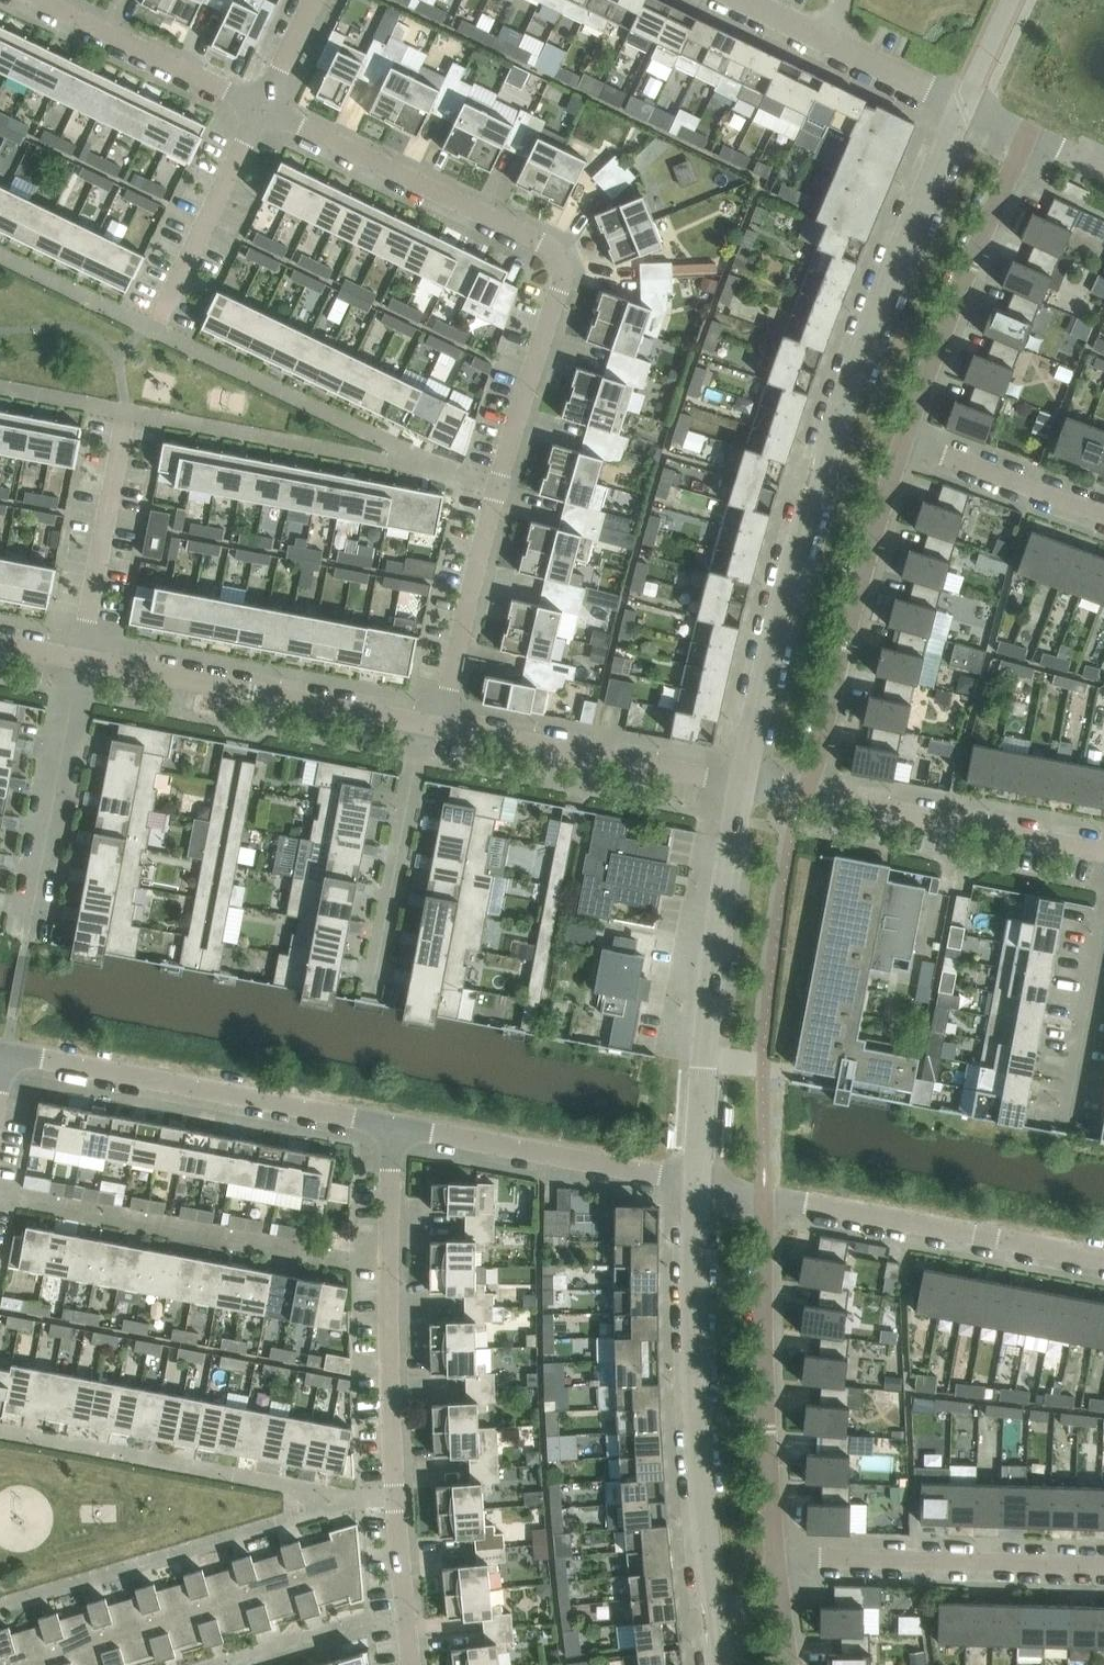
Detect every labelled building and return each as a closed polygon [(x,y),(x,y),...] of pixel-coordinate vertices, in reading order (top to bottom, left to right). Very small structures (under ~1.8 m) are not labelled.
[(141,3),(158,11),(159,8),(167,12),(173,0),(143,0),(141,3)] [(167,12),(175,16),(174,19),(190,27),(203,0),(173,0),(167,12)] [(211,46),(227,54),(228,52),(237,56),(244,41),(256,47),(276,6),(276,5),(277,4),(269,0),(222,0),(231,4),(227,12),(211,46)] [(415,9),(428,16),(433,6),(421,0),(419,0),(415,9)] [(560,12),(566,0),(540,0),(539,2),(560,12)] [(582,23),(588,9),(592,0),(566,0),(560,12),(582,23)] [(588,9),(582,23),(603,33),(609,19),(619,0),(592,0),(588,9)] [(609,19),(630,29),(645,0),(619,0),(609,19)] [(630,29),(625,41),(646,52),(652,40),(655,41),(672,5),(667,3),(661,0),(645,0),(630,29)] [(697,17),(677,8),(672,5),(655,41),(658,43),(651,58),(673,68),(674,65),(697,17)] [(447,12),(433,6),(428,16),(442,22),(447,12)] [(718,28),(697,17),(674,65),(695,75),(718,28)] [(462,19),(457,30),(471,36),(475,26),(462,19)] [(2,26),(0,31),(0,72),(7,75),(26,35),(25,37),(11,31),(10,32),(3,29),(5,24),(3,24),(2,26)] [(512,24),(504,40),(518,46),(526,30),(512,24)] [(380,26),(374,38),(387,44),(390,36),(392,32),(380,26)] [(489,32),(475,26),(471,36),(484,42),(489,32)] [(716,85),(739,38),(718,28),(695,75),(716,85)] [(316,65),(328,71),(316,94),(325,99),(324,101),(340,109),(361,67),(373,73),(387,44),(374,38),(366,54),(343,42),(346,35),(333,29),(316,65)] [(518,46),(513,56),(527,63),(531,53),(537,40),(524,34),(518,46)] [(27,35),(26,35),(7,75),(29,86),(49,46),(48,45),(47,48),(34,42),(33,43),(25,39),(27,35)] [(381,87),(369,113),(385,120),(386,118),(394,122),(419,69),(401,61),(409,45),(390,36),(387,44),(373,73),(385,79),(381,87)] [(716,85),(714,90),(735,100),(737,97),(760,48),(739,38),(716,85)] [(504,40),(500,50),(513,56),(518,46),(504,40)] [(50,46),(49,46),(29,86),(52,97),(72,57),(71,56),(70,59),(56,53),(55,54),(48,50),(50,46)] [(476,47),(472,57),(487,64),(492,55),(476,47)] [(758,107),(782,58),(760,48),(737,97),(758,107)] [(72,57),(52,97),(75,108),(94,68),(94,67),(92,70),(79,63),(78,65),(70,61),(72,57)] [(803,68),(782,58),(758,107),(779,117),(803,68)] [(547,60),(542,70),(555,77),(560,67),(547,60)] [(416,77),(394,122),(402,126),(401,128),(418,136),(430,111),(434,102),(446,108),(460,79),(466,67),(453,61),(446,76),(440,89),(416,77)] [(513,64),(502,87),(515,93),(520,83),(529,87),(535,75),(513,64)] [(574,73),(560,67),(555,77),(569,83),(574,73)] [(95,68),(94,68),(75,108),(98,118),(117,79),(116,78),(115,81),(101,74),(100,76),(92,72),(95,68)] [(824,79),(803,68),(779,117),(800,127),(807,114),(824,79)] [(577,87),(598,97),(605,83),(584,73),(577,87)] [(117,79),(98,118),(120,129),(138,94),(140,90),(139,89),(137,92),(124,85),(123,87),(115,83),(117,79)] [(454,123),(442,148),(458,156),(459,153),(468,157),(489,113),(492,106),(468,94),(472,85),(460,79),(446,108),(458,114),(454,123)] [(824,79),(800,127),(821,138),(845,89),(824,79)] [(626,93),(605,83),(598,97),(620,107),(626,93)] [(821,138),(812,157),(836,169),(844,149),(850,135),(865,103),(867,99),(845,89),(821,138)] [(146,98),(138,94),(120,129),(143,140),(160,105),(162,100),(161,100),(160,102),(146,96),(146,98)] [(633,95),(626,110),(647,121),(654,106),(633,95)] [(829,216),(826,224),(866,241),(884,199),(916,123),(876,104),(875,107),(865,103),(850,135),(844,149),(836,169),(822,201),(818,212),(829,216)] [(168,108),(160,105),(143,140),(166,151),(183,116),(183,115),(185,111),(184,111),(182,113),(169,107),(168,108)] [(654,106),(647,121),(669,131),(676,116),(654,106)] [(489,113),(468,157),(476,161),(475,164),(491,171),(507,138),(519,144),(533,115),(521,109),(513,124),(489,113)] [(10,128),(14,119),(0,112),(0,123),(10,128)] [(533,115),(519,144),(531,149),(515,183),(540,195),(562,148),(567,138),(544,126),(546,121),(533,115)] [(190,120),(183,116),(166,151),(188,162),(190,163),(191,161),(189,160),(206,125),(191,118),(190,120)] [(30,126),(14,119),(10,128),(25,135),(27,132),(30,126)] [(5,137),(10,128),(0,123),(0,134),(5,137)] [(681,125),(676,135),(690,141),(694,131),(681,125)] [(25,135),(10,128),(5,137),(21,144),(24,138),(25,135)] [(40,139),(56,146),(60,137),(45,130),(40,139)] [(708,137),(694,131),(690,141),(703,147),(708,137)] [(76,145),(60,137),(56,146),(72,154),(76,145)] [(33,154),(49,161),(53,152),(37,145),(33,154)] [(723,145),(719,155),(732,161),(737,151),(723,145)] [(587,160),(562,148),(540,195),(564,207),(587,160)] [(90,151),(85,161),(101,168),(106,159),(90,151)] [(750,158),(737,151),(732,161),(745,168),(750,158)] [(69,160),(53,152),(49,161),(65,169),(69,160)] [(602,188),(626,166),(615,155),(592,177),(602,188)] [(121,167),(106,159),(101,168),(117,176),(121,167)] [(264,198),(286,209),(303,174),(296,170),(296,168),(281,161),(264,197),(263,196),(262,197),(264,198)] [(758,161),(753,171),(766,178),(771,168),(758,161)] [(78,175),(94,183),(98,174),(82,166),(78,175)] [(636,177),(626,166),(602,188),(613,199),(636,177)] [(306,169),(303,174),(286,209),(309,220),(328,180),(326,185),(318,181),(319,179),(306,173),(307,170),(306,169)] [(135,173),(130,182),(146,190),(151,181),(135,173)] [(114,182),(98,174),(94,183),(110,191),(114,182)] [(329,181),(328,180),(309,220),(332,231),(351,191),(349,195),(341,192),(342,190),(328,184),(329,181)] [(1066,180),(1061,190),(1085,201),(1089,191),(1066,180)] [(167,188),(151,181),(146,190),(162,198),(167,188)] [(778,195),(791,200),(796,190),(782,184),(778,195)] [(123,197),(139,205),(143,196),(128,188),(123,197)] [(12,241),(31,200),(8,189),(0,205),(0,230),(12,236),(10,240),(12,241)] [(796,190),(791,200),(818,212),(822,201),(796,190)] [(352,192),(351,191),(332,231),(355,242),(374,203),(373,202),(371,206),(363,202),(364,201),(351,195),(352,192)] [(604,230),(607,239),(653,220),(643,195),(594,214),(601,231),(604,230)] [(159,204),(143,196),(139,205),(155,212),(159,204)] [(1060,255),(1081,210),(1054,197),(1045,218),(1032,212),(1020,238),(1070,261),(1071,260),(1060,255)] [(53,210),(31,200),(12,241),(20,245),(22,241),(35,247),(33,251),(34,251),(53,210)] [(355,242),(378,253),(397,213),(396,213),(394,217),(386,213),(387,212),(373,205),(374,203),(355,242)] [(756,205),(751,219),(761,224),(767,210),(756,205)] [(55,262),(56,262),(76,221),(53,210),(34,251),(43,256),(45,252),(57,258),(55,262)] [(397,213),(378,253),(400,264),(418,227),(419,224),(418,224),(416,228),(408,224),(409,223),(396,216),(397,213)] [(807,217),(798,239),(817,246),(857,263),(858,261),(860,255),(866,241),(826,224),(807,217)] [(663,245),(653,220),(607,239),(610,247),(608,248),(615,265),(663,245)] [(78,273),(79,273),(99,232),(76,221),(56,262),(65,266),(67,263),(80,269),(78,273)] [(432,234),(418,227),(400,264),(422,274),(441,235),(439,239),(431,235),(432,234)] [(747,228),(742,242),(752,246),(757,232),(747,228)] [(100,283),(102,284),(121,243),(99,232),(79,273),(88,277),(90,273),(102,280),(100,283)] [(257,232),(252,241),(268,249),(272,240),(257,232)] [(442,235),(441,235),(422,274),(445,285),(464,246),(463,245),(461,250),(453,246),(454,244),(441,238),(442,235)] [(1012,259),(1001,285),(1041,302),(1048,287),(1058,291),(1070,261),(1020,238),(1034,245),(1025,264),(1012,259)] [(288,247),(272,240),(268,249),(284,256),(288,247)] [(748,256),(752,246),(742,242),(736,256),(746,260),(748,256)] [(144,254),(121,243),(102,284),(110,288),(112,284),(125,290),(123,294),(124,295),(143,255),(145,256),(146,255),(144,254)] [(465,246),(464,246),(445,285),(467,296),(486,257),(486,256),(484,260),(476,257),(477,255),(463,249),(465,246)] [(817,246),(807,269),(848,285),(849,283),(852,277),(857,263),(817,246)] [(261,264),(265,255),(249,247),(245,256),(261,264)] [(302,254),(297,263),(313,270),(317,261),(302,254)] [(281,262),(265,255),(261,264),(277,271),(281,262)] [(736,256),(733,265),(753,272),(758,260),(748,256),(746,260),(736,256)] [(486,257),(467,296),(462,308),(504,329),(518,287),(504,280),(509,271),(494,263),(493,265),(485,261),(487,257),(486,257)] [(333,269),(317,261),(313,270),(329,278),(333,269)] [(640,263),(640,278),(672,277),(672,275),(672,264),(672,262),(640,263)] [(717,262),(672,264),(672,275),(717,273),(717,264),(717,262)] [(290,278),(306,285),(310,276),(294,269),(290,278)] [(807,271),(799,291),(840,307),(843,299),(848,285),(807,269),(807,271)] [(729,273),(724,287),(735,291),(740,277),(729,273)] [(326,284),(310,276),(306,285),(322,293),(326,284)] [(704,276),(701,287),(714,291),(718,280),(704,276)] [(599,309),(597,316),(643,333),(652,308),(666,313),(668,307),(667,292),(673,292),(672,277),(640,278),(641,304),(603,291),(597,308),(599,309)] [(342,285),(341,288),(357,295),(361,286),(345,279),(342,285)] [(982,332),(1022,348),(1041,302),(1001,285),(1014,291),(1006,311),(993,306),(982,332)] [(361,286),(357,295),(373,303),(374,300),(377,294),(361,286)] [(729,305),(735,291),(724,287),(719,301),(729,305)] [(353,304),(357,295),(341,288),(340,291),(337,296),(353,304)] [(242,302),(219,290),(217,290),(217,291),(219,292),(200,331),(201,332),(203,328),(215,334),(214,338),(223,342),(242,302)] [(835,321),(840,307),(799,291),(790,314),(832,329),(835,321)] [(373,303),(357,295),(353,304),(368,312),(371,306),(373,303)] [(388,306),(403,314),(408,305),(392,297),(388,306)] [(236,349),(245,353),(264,312),(242,302),(223,342),(224,343),(225,339),(238,345),(236,349)] [(423,313),(408,305),(403,314),(419,321),(423,313)] [(259,360),(267,364),(287,323),(264,312),(245,353),(246,354),(248,350),(261,356),(259,360)] [(380,321),(396,329),(400,320),(385,312),(380,321)] [(789,316),(782,336),(824,351),(826,343),(832,329),(790,314),(789,316)] [(635,357),(643,333),(597,316),(594,324),(592,323),(586,340),(621,352),(617,365),(647,375),(652,362),(635,357)] [(1077,318),(1071,333),(1087,340),(1093,325),(1077,318)] [(432,328),(448,336),(453,327),(437,319),(432,328)] [(416,327),(400,320),(396,329),(412,336),(416,327)] [(712,320),(707,334),(718,338),(723,323),(712,320)] [(287,323),(267,364),(269,364),(271,361),(283,367),(281,371),(290,375),(310,334),(287,323)] [(453,327),(448,336),(464,343),(469,334),(453,327)] [(973,353),(963,379),(1003,394),(1021,348),(1021,349),(1022,348),(982,332),(994,337),(986,358),(973,353)] [(304,381),(313,386),(333,345),(310,334),(290,375),(291,375),(293,371),(306,378),(304,381)] [(425,343),(441,351),(445,342),(430,334),(425,343)] [(718,338),(707,334),(702,348),(713,352),(718,338)] [(782,336),(774,358),(816,373),(818,365),(820,362),(824,351),(782,336)] [(1092,348),(1103,353),(1103,341),(1096,337),(1092,348)] [(457,358),(461,349),(445,342),(441,351),(457,358)] [(355,356),(333,345),(313,386),(314,386),(316,382),(328,388),(326,392),(336,397),(355,356)] [(349,403),(358,408),(378,367),(355,356),(336,397),(338,393),(351,399),(349,403)] [(492,364),(475,356),(470,365),(489,374),(492,364)] [(1103,371),(1103,360),(1097,357),(1093,366),(1103,371)] [(808,395),(816,373),(774,358),(766,381),(808,395)] [(574,385),(571,392),(627,410),(635,386),(643,388),(647,375),(617,365),(612,378),(577,367),(571,384),(574,385)] [(1059,365),(1053,377),(1068,383),(1074,371),(1059,365)] [(696,366),(692,380),(702,383),(707,369),(696,366)] [(400,378),(378,367),(358,408),(359,408),(361,404),(373,410),(371,414),(381,418),(400,378)] [(405,367),(401,375),(424,387),(428,378),(405,367)] [(670,375),(668,381),(679,384),(683,374),(677,371),(670,375)] [(394,425),(403,429),(423,389),(400,378),(381,418),(381,419),(383,415),(396,421),(394,425)] [(954,400),(944,427),(985,442),(1002,395),(1003,395),(1003,394),(963,379),(975,384),(967,405),(954,400)] [(702,383),(692,380),(687,394),(697,398),(702,383)] [(766,381),(759,403),(801,417),(803,409),(808,395),(766,381)] [(423,389),(403,429),(404,430),(406,426),(418,432),(417,436),(426,440),(445,399),(423,389)] [(619,434),(627,410),(571,392),(569,400),(567,399),(561,416),(597,428),(593,441),(624,450),(628,437),(619,434)] [(469,411),(445,399),(426,440),(435,445),(437,441),(465,454),(476,419),(467,415),(467,413),(468,414),(469,411)] [(796,431),(801,417),(759,403),(751,426),(793,440),(796,431)] [(8,409),(0,451),(0,452),(25,457),(33,413),(32,413),(31,416),(16,413),(16,415),(7,414),(8,409)] [(1042,411),(1039,419),(1043,428),(1051,431),(1056,416),(1042,411)] [(681,412),(676,427),(687,430),(691,415),(681,412)] [(33,414),(33,413),(25,457),(49,461),(57,423),(57,418),(56,418),(56,421),(41,418),(41,420),(32,418),(33,414)] [(1076,462),(1090,424),(1066,415),(1052,453),(1076,462)] [(49,461),(74,466),(76,466),(76,465),(74,465),(82,426),(65,423),(65,424),(57,423),(49,461)] [(1090,424),(1076,462),(1100,471),(1103,459),(1103,430),(1090,424)] [(750,431),(744,449),(786,462),(793,440),(751,426),(750,431)] [(676,427),(672,441),(683,444),(687,430),(676,427)] [(188,446),(164,441),(158,469),(177,473),(174,485),(190,488),(198,445),(197,444),(196,449),(188,447),(188,446)] [(550,462),(548,469),(596,483),(603,458),(620,463),(624,450),(593,441),(589,454),(553,443),(548,461),(550,462)] [(199,445),(198,445),(190,488),(214,493),(222,449),(221,454),(212,452),(213,450),(198,448),(199,445)] [(214,493),(239,497),(247,454),(246,454),(245,458),(237,457),(237,455),(223,452),(223,449),(222,449),(214,493)] [(781,476),(786,462),(744,449),(737,471),(736,475),(778,487),(781,476)] [(248,454),(247,454),(239,497),(263,502),(272,458),(271,458),(270,463),(262,461),(262,460),(247,457),(248,454)] [(263,502),(288,506),(296,463),(295,468),(286,466),(286,464),(272,462),(272,459),(272,458),(263,502)] [(297,463),(296,463),(288,506),(313,511),(321,468),(320,468),(319,472),(311,471),(311,469),(296,466),(297,463)] [(664,467),(660,481),(670,484),(678,486),(682,472),(664,467)] [(313,511),(337,516),(345,472),(344,477),(335,475),(336,474),(321,471),(321,468),(313,511)] [(589,507),(596,483),(548,469),(546,477),(544,476),(539,493),(575,504),(571,517),(602,525),(606,512),(589,507)] [(346,473),(345,472),(337,516),(362,520),(370,477),(369,477),(368,482),(360,480),(360,478),(345,475),(346,473)] [(736,475),(728,501),(770,514),(778,487),(736,475)] [(362,520),(386,525),(394,482),(394,481),(393,486),(384,485),(385,483),(370,480),(371,477),(370,477),(362,520)] [(670,484),(660,481),(655,495),(666,499),(670,484)] [(395,482),(394,482),(386,525),(411,530),(419,486),(418,486),(418,491),(409,489),(409,488),(395,485),(395,482)] [(923,500),(914,526),(956,541),(956,540),(954,539),(970,493),(943,483),(935,504),(923,500)] [(420,486),(419,486),(411,530),(438,535),(439,533),(437,533),(444,494),(428,491),(427,493),(419,491),(420,486)] [(9,498),(10,489),(0,487),(0,497),(9,498)] [(25,491),(23,501),(40,504),(42,495),(25,491)] [(60,498),(42,495),(40,504),(58,508),(60,498)] [(764,537),(770,514),(728,501),(721,525),(764,537)] [(174,529),(182,531),(186,509),(178,507),(174,529)] [(20,517),(37,521),(39,511),(22,508),(20,517)] [(170,513),(151,509),(143,554),(161,558),(170,513)] [(56,514),(39,511),(37,521),(55,524),(56,514)] [(650,514),(646,529),(657,532),(661,517),(650,514)] [(527,546),(575,559),(588,562),(594,537),(598,539),(602,525),(571,517),(567,530),(531,521),(527,538),(529,539),(527,546)] [(189,532),(206,536),(208,526),(191,523),(189,532)] [(602,525),(598,539),(620,544),(623,531),(602,525)] [(721,525),(715,548),(757,560),(764,537),(721,525)] [(225,529),(208,526),(206,536),(223,539),(225,529)] [(914,579),(942,588),(956,541),(914,526),(913,527),(928,532),(922,552),(909,548),(901,575),(914,579)] [(646,529),(642,543),(653,546),(657,532),(646,529)] [(1016,571),(1037,579),(1052,538),(1031,530),(1016,571)] [(238,542),(255,545),(257,535),(240,532),(238,542)] [(274,538),(257,535),(255,545),(273,548),(274,538)] [(172,536),(168,558),(176,559),(180,537),(172,536)] [(997,538),(992,553),(1005,558),(1011,543),(997,538)] [(1074,545),(1052,538),(1037,579),(1058,587),(1074,545)] [(186,549),(203,552),(205,542),(188,539),(186,549)] [(222,545),(205,542),(203,552),(220,555),(222,545)] [(287,551),(287,554),(304,557),(306,548),(288,544),(287,551)] [(1095,553),(1074,545),(1058,587),(1079,595),(1095,553)] [(572,571),(575,559),(527,546),(525,554),(523,553),(518,571),(555,580),(551,594),(582,601),(586,588),(581,586),(584,574),(572,571)] [(235,558),(252,561),(254,551),(237,548),(235,558)] [(323,551),(306,548),(304,557),(321,561),(322,557),(323,551)] [(751,583),(757,560),(715,548),(708,571),(751,583)] [(336,560),(354,563),(356,554),(338,550),(336,560)] [(271,555),(254,551),(252,561),(270,564),(271,555)] [(1095,553),(1079,595),(1100,603),(1103,593),(1103,557),(1095,553)] [(285,564),(302,567),(304,557),(287,554),(286,557),(285,564)] [(373,557),(356,554),(354,563),(371,567),(373,557)] [(620,556),(617,568),(628,571),(631,559),(620,556)] [(998,556),(994,570),(1006,573),(1009,560),(998,556)] [(22,607),(30,562),(6,557),(0,587),(0,602),(7,604),(7,600),(21,602),(21,606),(22,607)] [(321,561),(304,557),(302,567),(319,570),(320,564),(321,561)] [(433,578),(437,563),(406,557),(405,563),(403,573),(433,578)] [(387,560),(386,569),(403,573),(405,563),(387,560)] [(637,561),(634,576),(644,579),(648,564),(637,561)] [(45,611),(47,611),(55,568),(57,569),(57,567),(30,562),(22,607),(31,608),(32,604),(46,607),(45,611)] [(333,576),(351,580),(352,570),(335,567),(333,576)] [(370,573),(352,570),(351,580),(368,583),(370,573)] [(708,571),(702,595),(745,606),(751,583),(708,571)] [(400,589),(402,579),(384,576),(382,586),(400,589)] [(634,576),(630,590),(641,593),(644,579),(634,576)] [(402,579),(400,589),(418,592),(420,583),(402,579)] [(895,597),(887,625),(901,628),(929,636),(929,635),(936,610),(942,588),(914,579),(914,580),(908,601),(895,597)] [(420,583),(418,592),(429,595),(432,585),(420,583)] [(152,631),(161,633),(169,588),(155,586),(155,587),(157,587),(155,598),(135,594),(129,622),(138,624),(137,628),(138,629),(139,624),(150,626),(153,627),(152,631)] [(177,636),(187,638),(195,593),(169,588),(161,633),(163,633),(164,629),(178,632),(177,636)] [(219,598),(195,593),(187,638),(188,638),(188,634),(202,636),(201,640),(210,642),(219,598)] [(608,593),(605,607),(618,610),(622,597),(608,593)] [(510,617),(508,624),(556,635),(562,611),(579,615),(582,601),(551,594),(548,607),(512,598),(507,616),(510,617)] [(702,595),(696,619),(739,629),(745,606),(702,595)] [(226,645),(236,647),(244,603),(219,598),(210,642),(212,643),(213,638),(227,641),(226,645)] [(268,607),(244,603),(236,647),(237,647),(238,643),(251,646),(251,650),(260,652),(268,607)] [(275,654),(285,656),(294,612),(268,607),(260,652),(261,652),(262,648),(276,650),(275,654)] [(622,623),(633,625),(636,611),(625,608),(622,623)] [(300,659),(310,661),(318,616),(294,612),(285,656),(286,656),(287,652),(298,654),(300,655),(300,659)] [(392,630),(384,675),(394,677),(395,673),(410,676),(417,637),(419,637),(419,636),(413,635),(416,619),(395,615),(392,630)] [(343,621),(318,616),(310,661),(311,657),(325,660),(324,664),(334,666),(343,621)] [(696,619),(691,642),(733,652),(739,629),(696,619)] [(349,668),(359,670),(367,626),(343,621),(334,666),(335,666),(336,662),(350,664),(349,668)] [(629,640),(633,625),(622,623),(618,638),(629,640)] [(551,660),(556,635),(508,624),(507,632),(504,631),(500,649),(536,657),(534,671),(574,679),(576,666),(551,660)] [(392,630),(367,626),(359,670),(360,670),(360,666),(374,669),(373,673),(384,675),(392,630)] [(882,646),(875,674),(887,677),(915,684),(933,688),(945,640),(929,635),(929,636),(901,628),(895,649),(882,646)] [(597,631),(594,643),(609,647),(612,634),(597,631)] [(996,651),(1011,655),(1013,645),(999,641),(999,642),(996,651)] [(691,642),(685,666),(728,676),(733,652),(691,642)] [(950,665),(980,673),(986,652),(955,643),(950,665)] [(1028,649),(1013,645),(1011,655),(1025,659),(1028,649)] [(594,647),(591,659),(604,662),(607,649),(594,647)] [(1039,663),(1054,667),(1057,657),(1042,653),(1039,663)] [(615,655),(611,670),(622,673),(625,657),(615,655)] [(1054,667),(1068,671),(1071,661),(1057,657),(1054,667)] [(1018,664),(1000,659),(998,668),(1015,673),(1018,664)] [(1035,669),(1018,664),(1015,673),(1018,674),(1026,676),(1033,678),(1035,669)] [(1082,675),(1097,679),(1100,669),(1085,665),(1082,675)] [(685,666),(680,690),(723,699),(728,676),(685,666)] [(484,693),(483,702),(544,714),(549,688),(562,691),(565,678),(574,680),(574,679),(534,671),(531,684),(485,675),(482,693),(484,693)] [(1018,674),(1014,688),(1022,690),(1026,676),(1018,674)] [(1071,679),(1054,674),(1052,683),(1069,688),(1071,679)] [(959,680),(956,691),(972,695),(976,679),(965,676),(959,680)] [(623,680),(610,677),(604,703),(617,706),(623,680)] [(869,694),(863,722),(905,731),(915,684),(887,677),(882,697),(869,694)] [(1089,684),(1071,679),(1069,688),(1086,693),(1089,684)] [(617,706),(629,708),(630,709),(635,683),(623,680),(617,706)] [(949,706),(952,692),(937,688),(934,702),(949,706)] [(680,690),(675,713),(718,723),(722,703),(723,699),(680,690)] [(593,724),(597,702),(584,699),(580,721),(593,724)] [(14,736),(17,737),(18,737),(19,736),(22,720),(17,719),(20,704),(20,703),(0,700),(0,733),(14,736)] [(670,734),(671,734),(714,743),(718,723),(675,713),(670,734)] [(109,753),(109,755),(111,755),(114,756),(140,760),(139,768),(154,770),(157,771),(157,772),(161,772),(161,769),(164,755),(169,756),(173,735),(174,733),(174,732),(139,726),(120,722),(120,723),(117,738),(112,737),(109,753)] [(856,743),(851,771),(885,778),(893,779),(896,762),(902,731),(874,725),(870,746),(856,743)] [(7,774),(9,775),(11,775),(11,774),(14,763),(14,761),(15,752),(16,751),(17,742),(18,738),(18,737),(17,737),(14,736),(0,733),(0,773),(7,774)] [(947,741),(944,754),(958,757),(960,743),(947,741)] [(966,780),(996,786),(1003,749),(973,743),(966,780)] [(259,749),(257,759),(275,763),(276,754),(275,754),(273,753),(273,752),(259,749)] [(1003,749),(996,786),(1024,791),(1031,754),(1003,749)] [(1024,791),(1051,796),(1058,759),(1031,754),(1024,791)] [(102,791),(102,793),(104,793),(107,794),(133,799),(132,806),(150,809),(150,810),(154,811),(158,788),(154,787),(157,772),(157,771),(154,770),(139,768),(140,760),(114,756),(111,755),(109,755),(108,759),(107,768),(106,769),(105,778),(104,780),(102,791)] [(222,756),(217,782),(231,785),(236,759),(223,756),(222,756)] [(1058,759),(1051,796),(1078,802),(1085,764),(1058,759)] [(242,760),(237,786),(251,789),(256,763),(242,760)] [(320,762),(316,784),(320,785),(318,799),(317,802),(321,803),(321,802),(339,805),(340,798),(367,803),(370,804),(372,804),(372,803),(375,787),(370,786),(373,771),(373,770),(354,766),(320,760),(320,761),(319,762),(320,762)] [(1078,802),(1103,806),(1103,768),(1085,764),(1078,802)] [(2,813),(4,814),(4,813),(6,801),(7,799),(8,791),(9,789),(11,779),(11,776),(11,775),(9,775),(7,774),(0,773),(0,813),(2,813)] [(441,816),(441,817),(443,817),(445,818),(472,823),(471,830),(489,834),(492,835),(496,818),(501,819),(505,796),(505,795),(471,788),(452,785),(451,786),(449,801),(444,800),(441,816)] [(95,830),(95,831),(97,831),(99,832),(126,837),(125,844),(143,847),(143,848),(146,849),(151,826),(147,826),(150,810),(150,809),(132,806),(133,799),(107,794),(104,793),(102,793),(101,796),(100,806),(99,808),(98,816),(97,818),(95,830)] [(311,836),(310,839),(332,843),(333,836),(360,841),(363,842),(365,842),(365,841),(367,830),(367,828),(369,819),(369,817),(371,809),(372,805),(372,804),(370,804),(367,803),(340,798),(339,805),(321,802),(321,803),(318,818),(314,818),(311,836)] [(214,801),(210,821),(224,823),(227,804),(214,801)] [(234,805),(230,825),(244,827),(248,808),(234,805)] [(199,811),(198,818),(209,820),(211,808),(205,807),(199,811)] [(613,900),(658,909),(663,882),(668,883),(669,873),(665,872),(670,845),(668,845),(644,841),(643,846),(639,846),(640,840),(625,837),(628,820),(596,814),(589,853),(586,852),(582,872),(585,872),(577,913),(599,917),(610,919),(613,900)] [(434,854),(434,855),(435,856),(438,856),(465,861),(463,868),(485,872),(489,851),(486,850),(489,834),(471,830),(472,823),(445,818),(443,817),(441,817),(441,818),(440,822),(438,830),(438,832),(436,841),(436,843),(434,854)] [(561,820),(556,846),(569,849),(574,823),(561,820)] [(88,868),(88,869),(89,869),(92,870),(119,875),(117,882),(136,885),(135,886),(139,887),(143,865),(140,864),(143,848),(143,847),(125,844),(126,837),(99,832),(97,831),(95,831),(94,833),(92,844),(92,846),(90,854),(90,856),(88,868)] [(301,838),(294,876),(325,882),(326,875),(352,880),(355,880),(357,880),(357,879),(360,868),(360,866),(362,857),(362,856),(364,846),(364,843),(365,842),(363,842),(360,841),(333,836),(332,843),(310,839),(310,840),(301,838)] [(206,840),(203,859),(217,861),(220,842),(206,840)] [(227,844),(223,863),(237,865),(240,846),(227,844)] [(795,1064),(794,1067),(839,1076),(837,1085),(836,1085),(836,1088),(835,1090),(833,1100),(848,1103),(850,1093),(900,1102),(910,1104),(915,1077),(919,1058),(900,1054),(864,1047),(866,1038),(857,1037),(871,967),(891,971),(892,967),(909,970),(925,886),(887,879),(889,870),(889,868),(890,867),(890,865),(878,863),(835,854),(834,857),(821,854),(820,857),(834,859),(795,1064)] [(427,892),(426,894),(428,894),(431,894),(458,899),(456,907),(487,912),(494,874),(485,872),(463,868),(465,861),(438,856),(435,856),(434,855),(433,856),(433,859),(431,868),(431,870),(429,879),(429,881),(427,892)] [(552,865),(548,884),(562,887),(566,868),(552,865)] [(81,906),(80,907),(82,907),(85,908),(112,913),(110,920),(132,924),(136,903),(132,902),(135,886),(136,885),(117,882),(119,875),(92,870),(89,869),(88,869),(88,870),(85,882),(85,884),(83,893),(83,895),(81,906)] [(288,907),(287,914),(299,916),(317,920),(319,912),(345,917),(348,918),(350,918),(350,917),(352,906),(353,904),(354,896),(355,894),(357,882),(357,881),(357,880),(355,880),(352,880),(326,875),(325,882),(294,876),(288,907)] [(199,878),(196,897),(209,899),(213,880),(199,878)] [(219,882),(216,901),(230,903),(233,884),(219,882)] [(1026,896),(1021,919),(1059,927),(1064,903),(1064,901),(1045,897),(1026,893),(1026,895),(1026,896)] [(419,931),(419,932),(421,932),(424,933),(450,938),(449,945),(467,948),(480,950),(481,944),(487,912),(456,907),(458,899),(431,894),(428,894),(426,894),(426,895),(424,907),(423,909),(422,917),(421,919),(419,931)] [(957,895),(952,920),(966,922),(968,910),(970,899),(971,897),(970,897),(957,895)] [(970,899),(968,910),(978,912),(980,901),(970,899)] [(545,903),(541,922),(555,925),(559,906),(545,903)] [(73,946),(71,955),(104,961),(105,952),(136,958),(136,957),(142,926),(132,924),(110,920),(112,913),(85,908),(82,907),(80,907),(80,908),(78,920),(78,922),(76,931),(76,933),(73,944),(73,945),(73,946)] [(293,932),(288,954),(310,958),(312,951),(338,956),(341,956),(343,957),(343,956),(343,955),(345,944),(346,942),(348,930),(348,928),(350,919),(350,918),(348,918),(345,917),(319,912),(317,920),(299,916),(296,933),(293,932)] [(192,916),(188,935),(202,937),(206,918),(192,916)] [(1004,942),(1055,951),(1059,927),(1021,919),(1008,917),(1004,942)] [(212,920),(209,939),(222,941),(226,922),(212,920)] [(566,921),(563,939),(593,944),(596,927),(566,921)] [(965,927),(951,925),(949,936),(963,938),(965,927)] [(412,969),(412,970),(414,970),(417,971),(443,976),(442,983),(464,987),(468,965),(464,965),(467,948),(449,945),(450,938),(424,933),(421,932),(419,932),(417,945),(416,947),(415,955),(414,957),(412,969)] [(602,948),(596,980),(594,991),(604,992),(601,1012),(615,1015),(609,1045),(609,1047),(608,1051),(630,1056),(631,1051),(631,1050),(641,999),(648,1001),(648,999),(644,998),(648,979),(640,977),(644,956),(634,954),(636,939),(615,935),(612,950),(602,948)] [(961,949),(963,938),(949,936),(947,946),(961,949)] [(537,941),(534,960),(548,963),(551,944),(537,941)] [(1050,976),(1055,951),(1004,942),(1003,942),(999,966),(1050,976)] [(180,964),(179,965),(183,965),(182,967),(199,970),(204,947),(200,946),(187,944),(183,944),(180,964)] [(204,947),(199,970),(216,973),(217,972),(220,972),(224,951),(221,950),(207,948),(204,947)] [(273,983),(273,984),(303,990),(301,999),(334,1005),(335,996),(336,995),(336,993),(338,982),(338,981),(340,972),(340,970),(343,957),(341,956),(338,956),(312,951),(310,958),(288,954),(279,952),(273,983)] [(1045,1000),(1050,976),(999,966),(994,991),(1045,1000)] [(405,1009),(403,1018),(435,1024),(437,1015),(458,1019),(473,1022),(473,1021),(479,990),(464,987),(442,983),(443,976),(417,971),(414,970),(412,970),(412,971),(409,983),(409,985),(407,994),(407,995),(405,1006),(405,1009)] [(942,970),(940,981),(954,983),(957,972),(942,970)] [(530,980),(526,999),(540,1001),(544,982),(530,980)] [(954,983),(940,981),(938,992),(952,994),(954,983)] [(1041,1025),(1045,1000),(994,991),(990,1015),(1041,1025)] [(935,1005),(931,1030),(945,1033),(950,1008),(935,1005)] [(525,1007),(521,1028),(524,1029),(523,1031),(531,1033),(540,1035),(541,1034),(541,1032),(545,1011),(528,1008),(525,1007)] [(985,1040),(1036,1050),(1041,1025),(990,1015),(985,1040)] [(926,1054),(940,1057),(943,1043),(945,1033),(931,1030),(926,1054)] [(980,1064),(1032,1074),(1036,1050),(985,1040),(980,1064)] [(926,1054),(921,1079),(935,1081),(936,1082),(940,1057),(926,1054)] [(1027,1099),(1032,1074),(980,1064),(976,1089),(1027,1099)] [(915,1077),(910,1104),(929,1108),(930,1107),(933,1089),(935,1081),(921,1079),(915,1077)] [(972,1114),(971,1116),(1022,1125),(1022,1123),(1027,1099),(976,1089),(971,1113),(972,1113),(972,1114)] [(65,1105),(39,1101),(32,1142),(57,1147),(65,1105)] [(89,1110),(65,1105),(57,1147),(82,1152),(89,1110)] [(114,1115),(89,1110),(82,1152),(106,1156),(114,1115)] [(139,1119),(114,1115),(106,1156),(131,1161),(139,1119)] [(163,1124),(139,1119),(131,1161),(155,1166),(163,1124)] [(188,1129),(163,1124),(155,1166),(180,1170),(188,1129)] [(212,1133),(188,1129),(180,1170),(205,1175),(212,1133)] [(237,1138),(212,1133),(205,1175),(229,1179),(237,1138)] [(229,1179),(226,1195),(251,1200),(262,1143),(237,1138),(229,1179)] [(262,1143),(251,1200),(275,1204),(286,1147),(262,1143)] [(286,1147),(275,1204),(300,1209),(303,1193),(311,1152),(286,1147)] [(336,1157),(311,1152),(303,1193),(349,1202),(349,1205),(351,1205),(351,1182),(350,1182),(350,1185),(331,1182),(336,1157)] [(26,1175),(25,1177),(23,1186),(48,1191),(50,1181),(50,1179),(26,1175)] [(66,1184),(50,1181),(48,1191),(64,1194),(66,1184)] [(432,1183),(431,1209),(448,1209),(447,1212),(450,1212),(466,1213),(466,1218),(466,1226),(494,1226),(495,1212),(493,1212),(494,1183),(477,1183),(449,1181),(448,1184),(432,1183)] [(98,1201),(100,1191),(84,1188),(82,1198),(98,1201)] [(115,1194),(100,1191),(98,1201),(113,1203),(115,1194)] [(131,1207),(147,1210),(149,1200),(133,1197),(131,1207)] [(164,1203),(149,1200),(147,1210),(162,1213),(164,1203)] [(616,1203),(615,1241),(659,1242),(660,1213),(660,1204),(657,1204),(616,1203)] [(181,1216),(197,1219),(198,1209),(182,1206),(181,1216)] [(197,1219),(211,1222),(213,1212),(198,1209),(197,1219)] [(558,1209),(544,1209),(544,1235),(557,1235),(558,1209)] [(558,1209),(557,1235),(570,1236),(571,1209),(558,1209)] [(230,1225),(246,1228),(248,1219),(232,1216),(230,1225)] [(263,1222),(248,1219),(246,1228),(261,1231),(263,1222)] [(295,1238),(297,1228),(281,1225),(279,1235),(295,1238)] [(25,1236),(14,1234),(8,1265),(44,1272),(52,1230),(27,1226),(25,1236)] [(494,1241),(494,1226),(466,1226),(465,1239),(447,1239),(447,1241),(430,1241),(430,1266),(476,1266),(476,1250),(485,1250),(486,1241),(494,1241)] [(312,1231),(297,1228),(295,1238),(310,1241),(312,1231)] [(77,1235),(52,1230),(44,1272),(69,1277),(77,1235)] [(93,1281),(101,1240),(77,1235),(69,1277),(93,1281)] [(841,1288),(849,1240),(820,1235),(820,1236),(817,1256),(803,1254),(799,1281),(849,1290),(850,1289),(841,1288)] [(126,1244),(101,1240),(93,1281),(118,1286),(126,1244)] [(615,1265),(659,1265),(659,1242),(615,1241),(615,1265)] [(856,1242),(854,1249),(888,1255),(889,1248),(856,1242)] [(143,1291),(150,1249),(126,1244),(118,1286),(143,1291)] [(175,1254),(150,1249),(143,1291),(167,1295),(175,1254)] [(192,1300),(200,1258),(175,1254),(167,1295),(192,1300)] [(224,1263),(200,1258),(192,1300),(216,1305),(224,1263)] [(886,1277),(897,1279),(900,1263),(887,1261),(884,1276),(886,1277)] [(241,1309),(249,1268),(224,1263),(216,1305),(241,1309)] [(543,1264),(543,1274),(553,1274),(566,1274),(566,1265),(566,1264),(543,1264)] [(615,1265),(614,1289),(658,1289),(659,1265),(615,1265)] [(430,1266),(430,1291),(446,1291),(446,1293),(448,1293),(465,1293),(465,1299),(465,1307),(494,1307),(494,1292),(485,1292),(485,1283),(487,1283),(487,1266),(476,1266),(430,1266)] [(273,1272),(249,1268),(241,1309),(266,1314),(273,1272)] [(936,1315),(944,1271),(924,1268),(915,1311),(936,1315)] [(966,1276),(944,1271),(936,1315),(958,1319),(966,1276)] [(290,1319),(298,1277),(273,1272),(266,1314),(290,1319)] [(543,1274),(543,1289),(553,1289),(553,1274),(543,1274)] [(988,1280),(966,1276),(958,1319),(980,1323),(988,1280)] [(323,1282),(298,1277),(290,1319),(315,1323),(323,1282)] [(886,1277),(883,1292),(894,1294),(897,1279),(886,1277)] [(1010,1284),(988,1280),(980,1323),(1002,1327),(1010,1284)] [(849,1290),(799,1281),(799,1282),(821,1286),(818,1305),(804,1303),(800,1331),(850,1338),(850,1337),(843,1336),(849,1290)] [(348,1331),(349,1331),(349,1310),(348,1309),(348,1311),(343,1310),(348,1286),(323,1282),(315,1323),(348,1329),(348,1331)] [(1033,1288),(1010,1284),(1002,1327),(1025,1332),(1033,1288)] [(1055,1292),(1033,1288),(1025,1332),(1047,1336),(1055,1292)] [(553,1304),(553,1289),(543,1289),(543,1304),(553,1304)] [(658,1312),(658,1290),(658,1289),(614,1289),(615,1313),(658,1312)] [(1077,1297),(1055,1292),(1047,1336),(1069,1340),(1077,1297)] [(537,1294),(524,1294),(524,1307),(537,1307),(537,1294)] [(0,1307),(37,1314),(39,1302),(23,1299),(2,1295),(0,1307)] [(1099,1301),(1077,1297),(1069,1340),(1091,1344),(1099,1301)] [(1099,1301),(1091,1344),(1103,1347),(1103,1302),(1099,1301)] [(52,1305),(39,1302),(37,1314),(49,1316),(52,1305)] [(447,1323),(430,1323),(431,1348),(476,1347),(476,1346),(476,1330),(485,1330),(485,1321),(504,1321),(504,1319),(504,1308),(504,1307),(494,1307),(465,1307),(465,1314),(465,1320),(449,1320),(447,1320),(447,1323)] [(73,1320),(85,1323),(88,1312),(75,1309),(73,1320)] [(100,1314),(88,1312),(85,1323),(98,1325),(100,1314)] [(615,1313),(615,1337),(659,1336),(658,1312),(615,1313)] [(6,1326),(19,1328),(21,1317),(8,1315),(6,1326)] [(21,1317),(19,1328),(31,1331),(33,1320),(21,1317)] [(122,1330),(135,1332),(137,1321),(124,1318),(122,1330)] [(149,1323),(137,1321),(135,1332),(147,1334),(149,1323)] [(49,1334),(62,1337),(64,1325),(51,1323),(49,1334)] [(543,1323),(544,1338),(554,1338),(554,1323),(543,1323)] [(77,1328),(64,1325),(62,1337),(73,1339),(75,1339),(77,1328)] [(881,1332),(880,1341),(896,1343),(898,1327),(890,1326),(881,1332)] [(171,1339),(184,1341),(186,1330),(173,1328),(171,1339)] [(199,1332),(186,1330),(184,1341),(196,1344),(199,1332)] [(92,1342),(104,1345),(107,1333),(94,1331),(92,1342)] [(850,1338),(800,1331),(800,1332),(821,1335),(819,1354),(805,1353),(802,1381),(863,1388),(863,1387),(845,1385),(850,1338)] [(119,1336),(107,1333),(104,1345),(117,1347),(119,1336)] [(527,1346),(537,1346),(537,1333),(527,1333),(527,1346)] [(659,1359),(659,1337),(659,1336),(615,1337),(598,1337),(598,1361),(616,1360),(659,1359)] [(62,1337),(60,1347),(71,1349),(73,1339),(62,1337)] [(220,1348),(233,1351),(235,1339),(222,1337),(220,1348)] [(554,1352),(554,1338),(544,1338),(544,1353),(554,1352)] [(134,1350),(147,1353),(149,1341),(137,1339),(134,1350)] [(248,1342),(235,1339),(233,1351),(246,1353),(248,1342)] [(162,1344),(149,1341),(147,1353),(160,1355),(162,1344)] [(269,1357),(282,1360),(284,1349),(272,1346),(269,1357)] [(177,1358),(190,1361),(192,1350),(179,1347),(177,1358)] [(466,1374),(466,1388),(495,1387),(495,1372),(486,1373),(486,1363),(476,1364),(476,1348),(476,1347),(431,1348),(431,1373),(448,1372),(448,1375),(466,1374)] [(297,1351),(284,1349),(282,1360),(295,1362),(297,1351)] [(204,1352),(192,1350),(190,1361),(202,1363),(204,1352)] [(307,1365),(320,1367),(322,1356),(309,1353),(307,1365)] [(325,1371),(353,1370),(352,1354),(325,1354),(325,1371)] [(220,1366),(232,1369),(234,1358),(222,1355),(220,1366)] [(247,1360),(234,1358),(232,1369),(245,1371),(247,1360)] [(659,1359),(616,1360),(617,1384),(660,1383),(659,1359)] [(262,1374),(275,1377),(277,1366),(264,1363),(262,1374)] [(2,1415),(12,1364),(10,1370),(0,1368),(0,1415),(2,1415)] [(5,1409),(25,1413),(33,1368),(12,1364),(2,1415),(4,1416),(5,1409)] [(290,1368),(277,1366),(275,1377),(288,1379),(290,1368)] [(54,1372),(33,1368),(25,1413),(46,1417),(54,1372)] [(305,1383),(318,1385),(320,1374),(307,1371),(305,1383)] [(544,1372),(545,1387),(555,1386),(554,1371),(544,1372)] [(564,1371),(554,1371),(555,1386),(564,1386),(564,1371)] [(67,1421),(68,1419),(76,1376),(54,1372),(46,1417),(58,1419),(67,1421)] [(529,1386),(538,1385),(538,1372),(528,1373),(529,1386)] [(332,1376),(320,1374),(318,1385),(330,1387),(332,1376)] [(916,1375),(914,1390),(925,1391),(927,1375),(916,1374),(916,1375)] [(885,1375),(884,1387),(900,1389),(901,1377),(885,1375)] [(925,1391),(936,1392),(938,1376),(927,1375),(925,1391)] [(76,1376),(68,1419),(67,1421),(88,1425),(97,1380),(76,1376)] [(350,1380),(339,1377),(337,1389),(351,1391),(350,1380)] [(110,1429),(111,1419),(118,1384),(97,1380),(88,1425),(110,1429)] [(806,1403),(804,1419),(803,1431),(851,1435),(851,1434),(846,1434),(849,1407),(862,1409),(863,1388),(802,1381),(821,1384),(820,1404),(806,1403)] [(617,1384),(599,1385),(600,1409),(617,1408),(661,1406),(660,1383),(617,1384)] [(956,1383),(954,1394),(970,1396),(971,1385),(956,1383)] [(118,1384),(111,1419),(110,1429),(131,1433),(139,1388),(118,1384)] [(986,1387),(971,1385),(970,1396),(985,1397),(986,1387)] [(555,1401),(555,1386),(545,1387),(545,1401),(555,1401)] [(496,1426),(479,1427),(478,1419),(478,1411),(487,1410),(487,1401),(496,1401),(495,1387),(466,1388),(467,1401),(448,1402),(448,1404),(432,1405),(433,1419),(433,1430),(496,1427),(496,1426)] [(131,1433),(152,1437),(155,1419),(160,1392),(139,1388),(131,1433)] [(1000,1388),(999,1399),(1014,1401),(1015,1390),(1000,1388)] [(1030,1392),(1015,1390),(1014,1401),(1029,1402),(1030,1392)] [(160,1392),(155,1419),(152,1437),(173,1441),(182,1396),(160,1392)] [(1045,1393),(1044,1404),(1059,1406),(1060,1395),(1045,1393)] [(1075,1396),(1060,1395),(1059,1406),(1074,1407),(1075,1396)] [(173,1441),(194,1445),(199,1419),(203,1400),(182,1396),(173,1441)] [(1088,1409),(1103,1411),(1103,1404),(1103,1400),(1089,1398),(1088,1409)] [(934,1409),(952,1411),(953,1401),(935,1399),(934,1409)] [(203,1400),(199,1419),(194,1445),(216,1449),(224,1404),(203,1400)] [(971,1403),(953,1401),(952,1411),(970,1413),(971,1403)] [(216,1449),(237,1453),(243,1419),(245,1408),(224,1404),(216,1449)] [(985,1414),(1003,1416),(1005,1406),(986,1404),(985,1414)] [(662,1430),(661,1406),(617,1408),(617,1419),(618,1432),(662,1430)] [(1023,1408),(1005,1406),(1003,1416),(1021,1418),(1023,1408)] [(245,1408),(243,1419),(237,1453),(258,1457),(266,1412),(245,1408)] [(1031,1409),(1029,1419),(1047,1421),(1048,1419),(1049,1411),(1031,1409)] [(557,1410),(546,1411),(546,1419),(547,1436),(557,1435),(560,1435),(559,1410),(557,1410)] [(258,1457),(279,1461),(287,1419),(288,1416),(266,1412),(258,1457)] [(1060,1423),(1078,1425),(1078,1419),(1079,1415),(1061,1413),(1060,1419),(1060,1423)] [(1079,1415),(1078,1419),(1078,1425),(1096,1427),(1097,1419),(1097,1417),(1079,1415)] [(288,1416),(287,1419),(279,1461),(300,1465),(309,1420),(305,1419),(288,1416)] [(300,1465),(322,1469),(330,1424),(309,1420),(300,1465)] [(352,1428),(330,1424),(322,1469),(353,1474),(353,1477),(354,1477),(353,1452),(352,1452),(352,1455),(347,1454),(352,1428)] [(469,1455),(470,1469),(499,1467),(496,1427),(433,1430),(434,1455),(451,1454),(451,1456),(469,1455)] [(662,1437),(662,1430),(618,1432),(619,1456),(663,1453),(662,1437)] [(805,1480),(851,1483),(851,1482),(848,1482),(851,1435),(803,1431),(822,1433),(821,1453),(807,1452),(805,1480)] [(557,1435),(547,1436),(548,1460),(578,1458),(577,1434),(560,1435),(557,1435)] [(906,1440),(895,1440),(896,1451),(906,1451),(906,1440)] [(534,1450),(527,1457),(528,1464),(541,1463),(540,1450),(534,1450)] [(665,1477),(663,1453),(619,1456),(621,1480),(665,1477)] [(950,1464),(950,1467),(948,1522),(975,1523),(976,1483),(977,1465),(950,1464)] [(1001,1483),(1000,1524),(1025,1525),(1026,1484),(1027,1466),(1002,1465),(1001,1483)] [(950,1467),(914,1466),(915,1493),(921,1493),(920,1521),(948,1522),(950,1467)] [(499,1467),(470,1469),(471,1482),(452,1483),(453,1485),(436,1487),(438,1511),(493,1507),(483,1507),(482,1491),(492,1491),(491,1482),(500,1481),(499,1467)] [(549,1470),(550,1484),(560,1484),(559,1469),(549,1470)] [(665,1477),(621,1480),(622,1503),(666,1500),(665,1477)] [(807,1531),(842,1532),(849,1532),(851,1483),(805,1480),(805,1481),(822,1482),(821,1502),(807,1502),(807,1531)] [(976,1483),(975,1523),(1000,1524),(1001,1483),(976,1483)] [(561,1499),(560,1484),(550,1484),(551,1499),(561,1499)] [(1025,1525),(1050,1525),(1051,1485),(1026,1484),(1025,1525)] [(1051,1485),(1050,1525),(1075,1526),(1076,1486),(1051,1485)] [(907,1486),(890,1486),(891,1499),(908,1499),(907,1486)] [(1075,1526),(1100,1527),(1101,1486),(1076,1486),(1075,1526)] [(668,1524),(667,1508),(666,1500),(622,1503),(607,1505),(608,1528),(624,1527),(668,1524)] [(475,1536),(476,1549),(505,1547),(503,1533),(495,1533),(494,1524),(485,1525),(483,1509),(493,1508),(493,1507),(438,1511),(440,1536),(456,1535),(456,1537),(475,1536)] [(552,1518),(553,1533),(563,1532),(562,1518),(552,1518)] [(331,1538),(339,1567),(349,1596),(351,1603),(364,1599),(357,1523),(329,1531),(331,1538)] [(624,1527),(626,1551),(670,1547),(669,1531),(668,1524),(624,1527)] [(546,1529),(533,1530),(534,1544),(547,1543),(546,1529)] [(564,1547),(563,1532),(553,1533),(554,1548),(564,1547)] [(283,1553),(291,1582),(339,1567),(331,1538),(301,1547),(299,1540),(281,1546),(283,1553)] [(547,1543),(534,1544),(535,1559),(549,1557),(547,1543)] [(443,1568),(445,1593),(499,1588),(499,1587),(490,1588),(488,1572),(498,1571),(497,1562),(506,1561),(505,1547),(476,1549),(477,1562),(459,1564),(459,1567),(443,1568)] [(670,1547),(626,1551),(629,1575),(672,1570),(670,1547)] [(232,1560),(235,1567),(243,1596),(291,1582),(283,1553),(253,1562),(251,1555),(232,1560)] [(556,1567),(558,1582),(568,1581),(566,1566),(556,1567)] [(184,1574),(186,1582),(195,1610),(243,1596),(235,1567),(205,1576),(203,1569),(184,1574)] [(319,1605),(349,1596),(339,1567),(291,1582),(300,1610),(302,1617),(321,1612),(319,1605)] [(672,1570),(629,1575),(631,1599),(675,1594),(672,1570)] [(569,1596),(568,1581),(558,1582),(559,1597),(569,1596)] [(136,1589),(138,1596),(146,1625),(195,1610),(186,1582),(156,1590),(154,1583),(136,1589)] [(291,1582),(243,1596),(252,1624),(254,1632),(272,1626),(270,1619),(300,1610),(291,1582)] [(550,1584),(537,1585),(538,1591),(545,1597),(551,1597),(550,1584)] [(881,1586),(834,1585),(834,1586),(834,1605),(820,1605),(820,1633),(870,1634),(870,1633),(863,1633),(863,1610),(881,1610),(881,1586)] [(482,1617),(484,1630),(513,1627),(511,1612),(502,1613),(501,1604),(492,1605),(490,1589),(499,1588),(445,1593),(447,1618),(464,1616),(464,1619),(482,1617)] [(675,1594),(631,1599),(634,1622),(677,1617),(675,1594)] [(89,1610),(98,1639),(146,1625),(138,1596),(108,1605),(106,1598),(87,1603),(89,1610)] [(195,1610),(203,1639),(205,1646),(224,1641),(222,1633),(252,1624),(243,1596),(195,1610)] [(966,1642),(967,1602),(939,1601),(937,1641),(966,1642)] [(992,1643),(994,1603),(967,1602),(966,1642),(992,1643)] [(1017,1644),(1019,1603),(994,1603),(992,1643),(1017,1644)] [(1019,1603),(1017,1644),(1043,1644),(1044,1604),(1019,1603)] [(1069,1605),(1044,1604),(1043,1644),(1068,1645),(1069,1605)] [(1069,1605),(1068,1645),(1093,1646),(1094,1606),(1069,1605)] [(1094,1606),(1093,1646),(1103,1646),(1103,1606),(1094,1606)] [(41,1625),(49,1653),(98,1639),(89,1610),(60,1619),(57,1612),(39,1617),(41,1625)] [(195,1610),(146,1625),(155,1653),(157,1660),(176,1655),(173,1648),(203,1639),(195,1610)] [(571,1613),(561,1614),(563,1630),(573,1629),(571,1613)] [(898,1616),(898,1633),(923,1633),(920,1616),(898,1616)] [(677,1617),(634,1622),(637,1650),(663,1646),(663,1643),(680,1641),(677,1617)] [(0,1664),(10,1664),(49,1653),(41,1625),(11,1634),(9,1626),(0,1629),(0,1664)] [(106,1664),(126,1664),(125,1662),(155,1653),(146,1625),(98,1639),(106,1664)] [(453,1664),(499,1664),(497,1652),(507,1651),(506,1642),(514,1641),(513,1627),(484,1630),(485,1643),(467,1645),(468,1648),(451,1650),(453,1664)] [(573,1629),(563,1630),(565,1652),(566,1655),(581,1653),(578,1629),(573,1629)] [(870,1634),(820,1633),(820,1634),(841,1634),(841,1653),(827,1653),(828,1664),(870,1664),(870,1634)] [(53,1664),(106,1664),(98,1639),(49,1653),(53,1664)] [(624,1655),(625,1664),(683,1664),(681,1648),(664,1650),(664,1646),(637,1650),(638,1653),(624,1655)] [(339,1659),(341,1664),(372,1664),(369,1648),(368,1648),(368,1651),(339,1659)] [(551,1650),(547,1655),(548,1662),(559,1660),(558,1649),(551,1650)] [(10,1664),(53,1664),(49,1653),(10,1664)]
